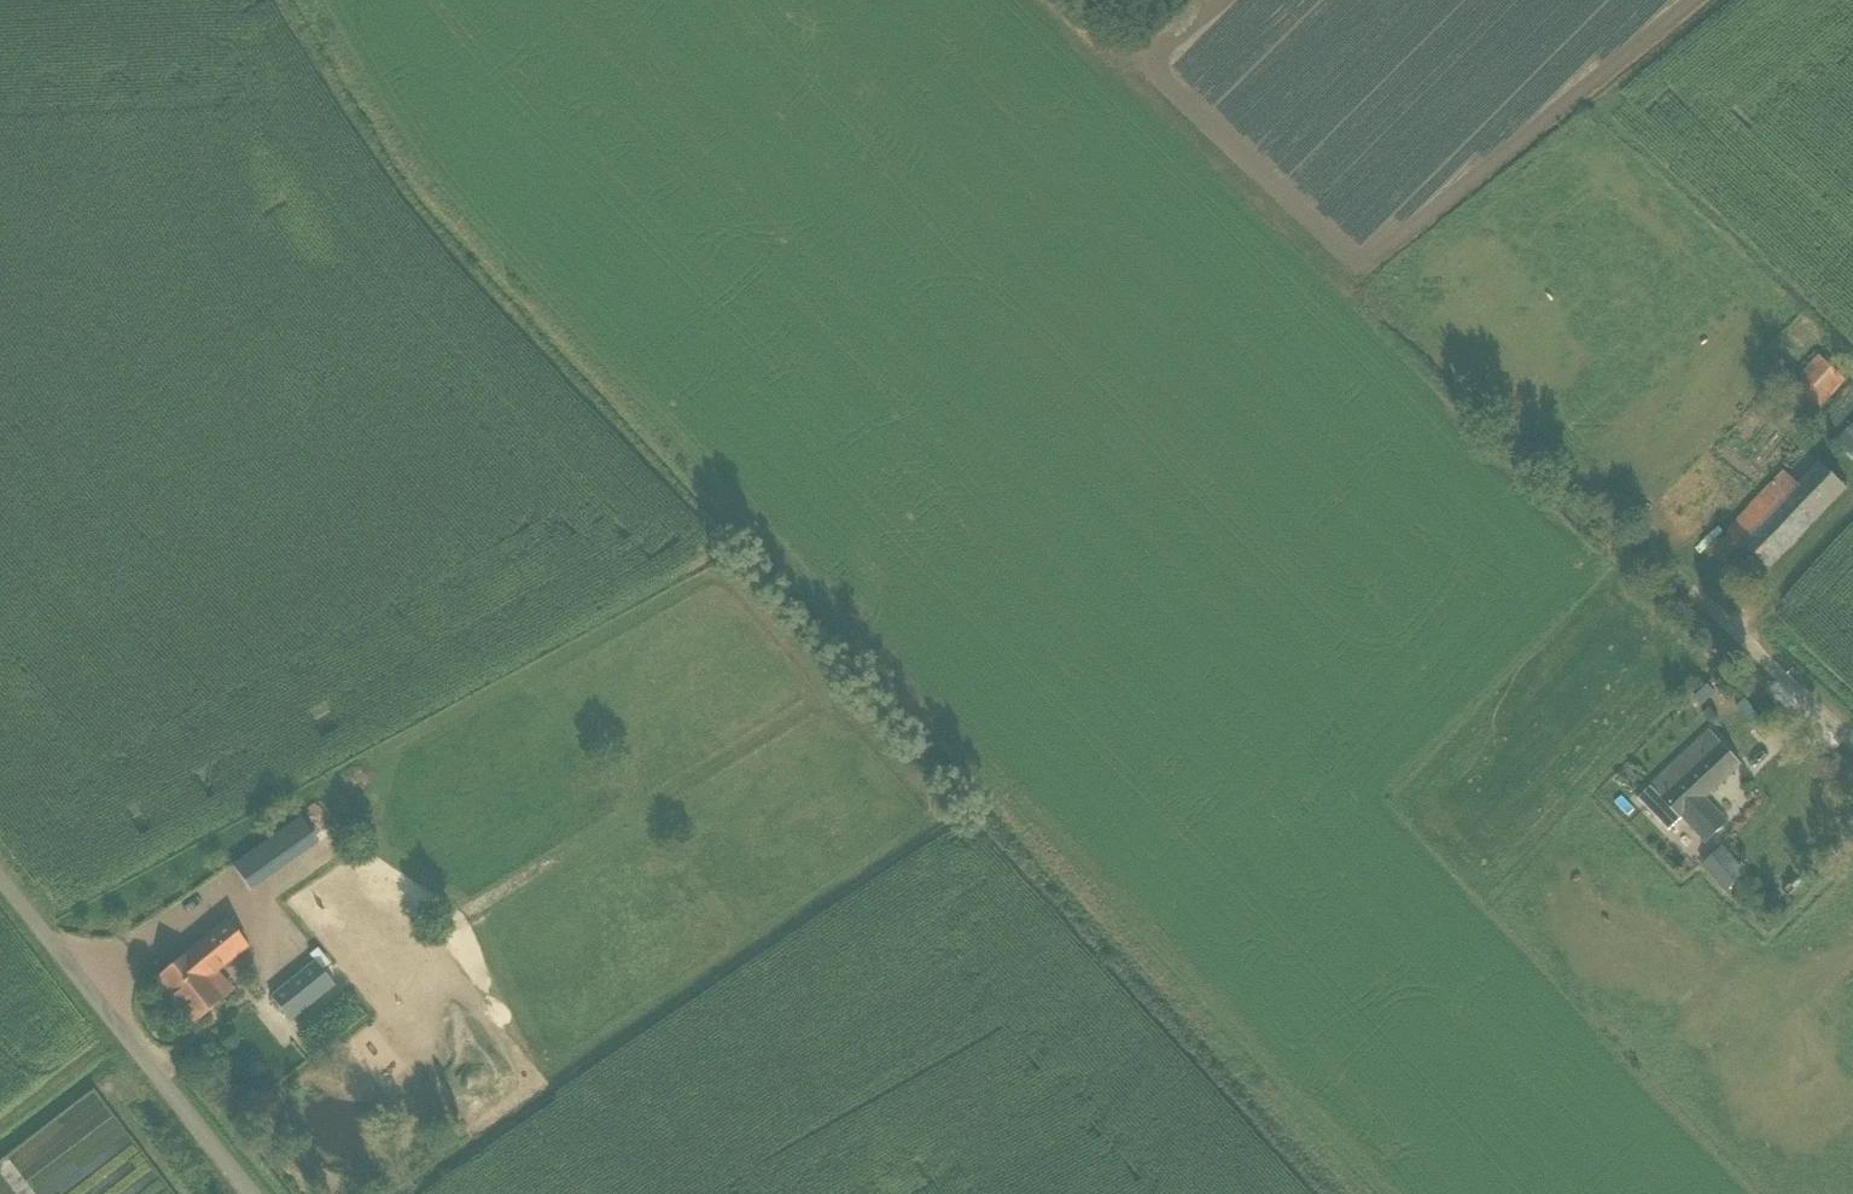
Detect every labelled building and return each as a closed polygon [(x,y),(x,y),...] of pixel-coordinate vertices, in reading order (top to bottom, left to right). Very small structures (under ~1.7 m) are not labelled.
[(1846,380),(1821,356),(1782,398),(1807,422),(1846,380)] [(1840,441),(1852,454),(1852,428),(1840,441)] [(1755,584),(1848,488),(1821,463),(1800,485),(1785,471),(1727,531),(1731,534),(1717,548),(1755,584)] [(1731,823),(1707,797),(1742,765),(1710,731),(1651,786),(1652,788),(1641,798),(1671,830),(1682,820),(1684,819),(1707,845),(1731,823)] [(227,865),(246,891),(316,839),(297,813),(227,865)] [(1721,844),(1699,862),(1721,891),(1744,873),(1721,844)] [(156,979),(193,1024),(222,1001),(206,980),(247,947),(226,922),(156,979)] [(335,986),(315,962),(271,997),(291,1022),(335,986)] [(149,1154),(132,1166),(141,1179),(130,1187),(135,1193),(178,1193),(149,1154)]
